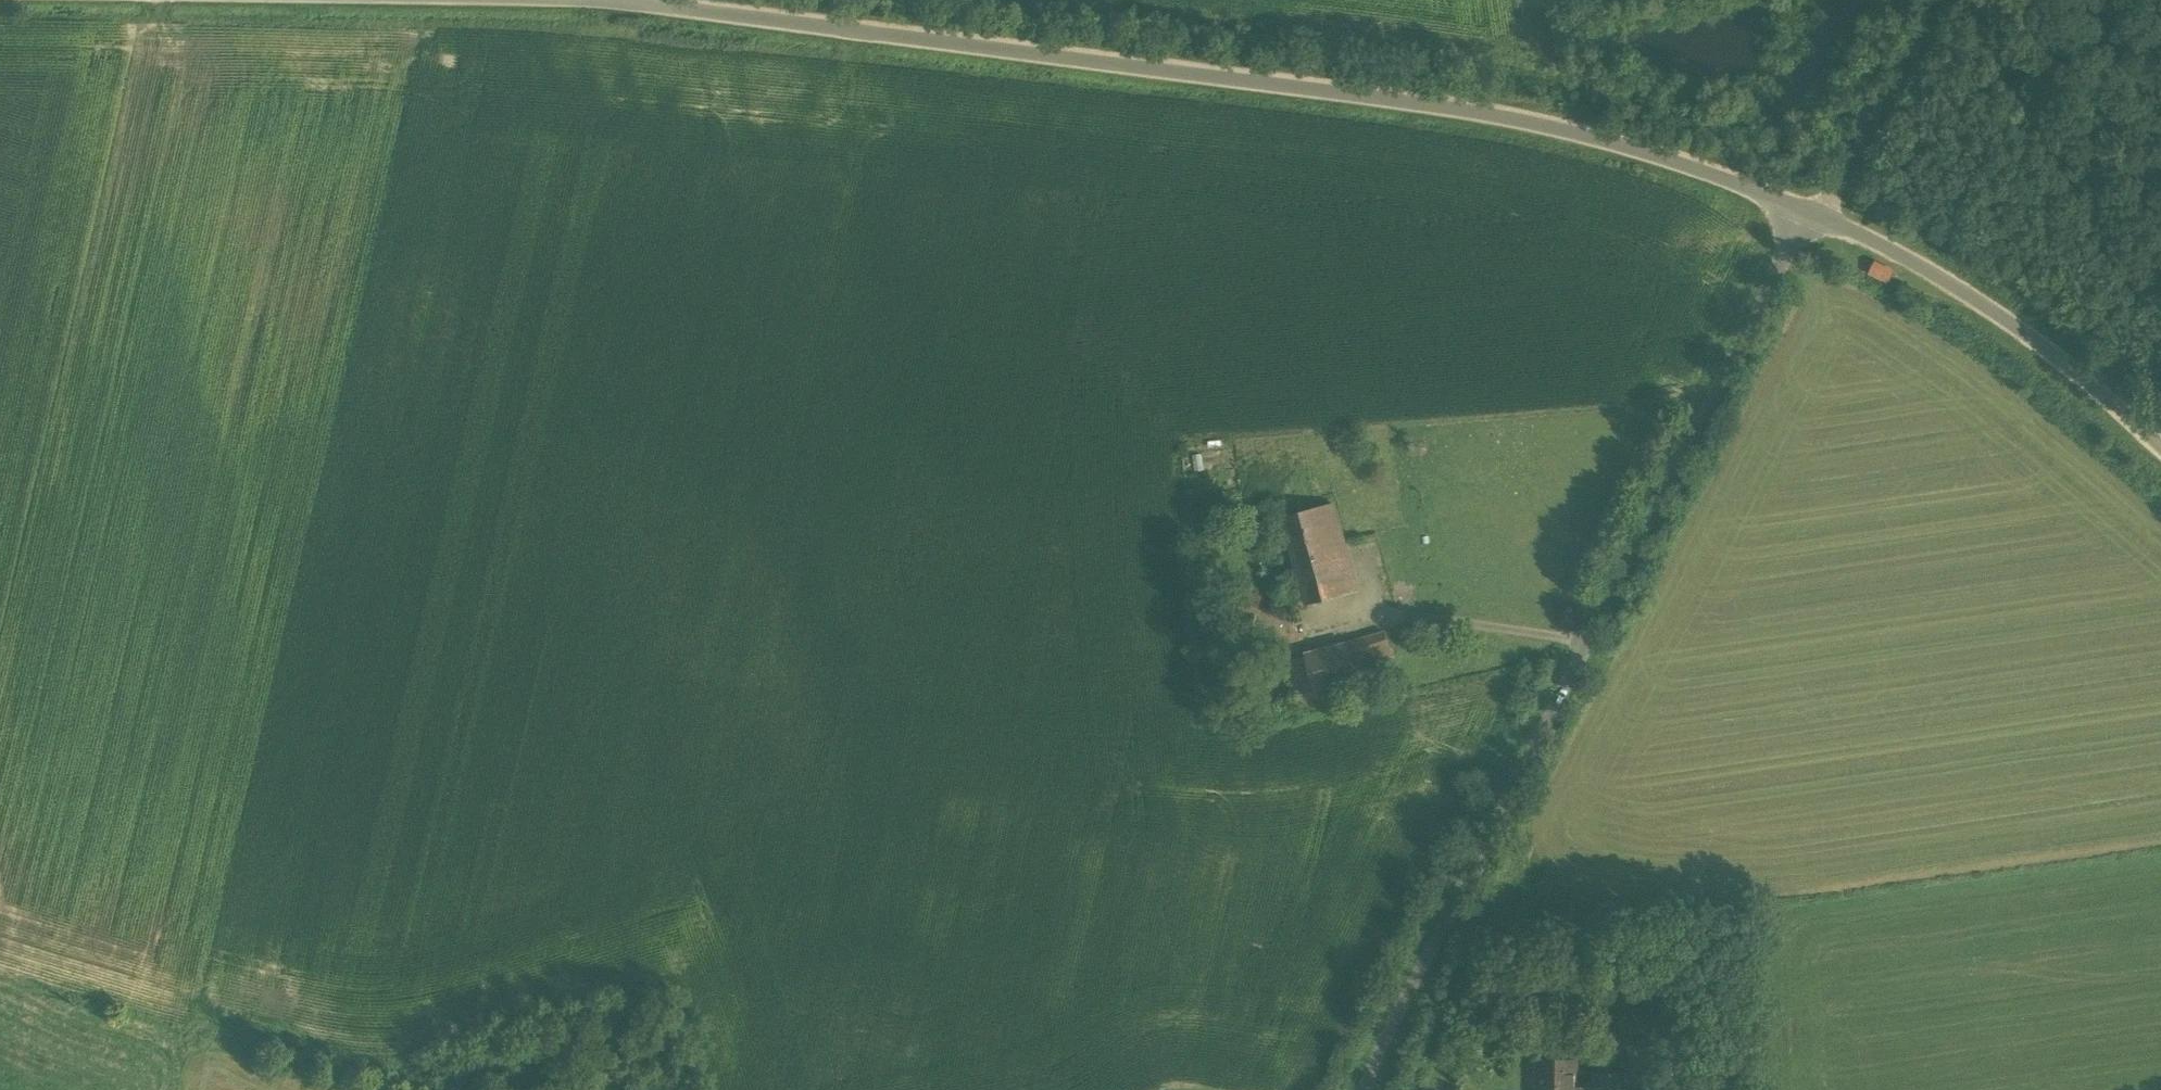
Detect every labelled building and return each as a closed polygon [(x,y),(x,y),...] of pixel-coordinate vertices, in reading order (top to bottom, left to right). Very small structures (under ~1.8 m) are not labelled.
[(1283,516),(1293,553),(1343,540),(1333,503),(1283,516)] [(1343,540),(1293,553),(1307,602),(1356,589),(1343,540)] [(1382,635),(1287,660),(1301,709),(1326,702),(1322,687),(1357,678),(1353,663),(1387,653),(1382,635)] [(1537,1058),(1537,1089),(1596,1089),(1596,1084),(1576,1084),(1576,1058),(1537,1058)] [(1627,1072),(1596,1072),(1596,1084),(1596,1089),(1626,1089),(1627,1072)]
